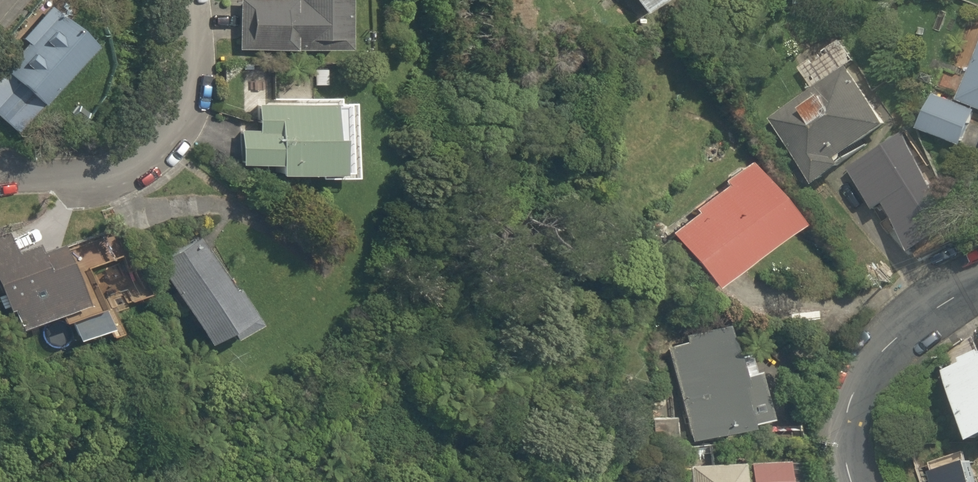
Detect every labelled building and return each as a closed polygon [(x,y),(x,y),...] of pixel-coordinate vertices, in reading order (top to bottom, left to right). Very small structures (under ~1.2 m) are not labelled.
[(238,52),(343,50),(342,0),(237,0),(238,52)] [(640,13),(659,0),(631,0),(640,13)] [(20,132),(98,47),(54,6),(24,39),(31,46),(0,80),(0,114),(20,132)] [(772,120),(817,185),(846,165),(841,159),(887,128),(846,69),(856,61),(842,41),(800,69),(815,91),(772,120)] [(959,101),(977,109),(977,55),(959,101)] [(313,85),(325,85),(325,70),(312,70),(313,85)] [(922,130),(964,146),(977,112),(934,96),(922,130)] [(316,175),(317,180),(352,179),(350,102),(252,105),(253,131),(238,131),(239,166),(274,165),(274,176),(316,175)] [(669,234),(710,289),(796,224),(752,166),(693,210),(696,214),(669,234)] [(903,228),(921,261),(961,240),(944,206),(903,228)] [(16,330),(57,315),(60,323),(99,309),(84,268),(70,273),(60,245),(38,252),(36,246),(15,253),(9,234),(0,238),(0,303),(3,311),(9,309),(16,330)] [(202,343),(207,352),(253,326),(232,288),(228,290),(198,238),(155,263),(202,343)] [(111,296),(122,291),(118,279),(106,283),(111,296)] [(663,345),(684,440),(768,421),(756,371),(740,374),(728,324),(684,333),(686,339),(663,345)] [(939,352),(977,426),(977,331),(939,352)] [(652,422),(654,449),(675,447),(672,420),(652,422)] [(939,466),(944,481),(977,481),(977,456),(977,453),(939,466)] [(782,456),(748,460),(750,481),(784,481),(782,456)] [(690,481),(743,481),(741,463),(689,468),(690,481)]
